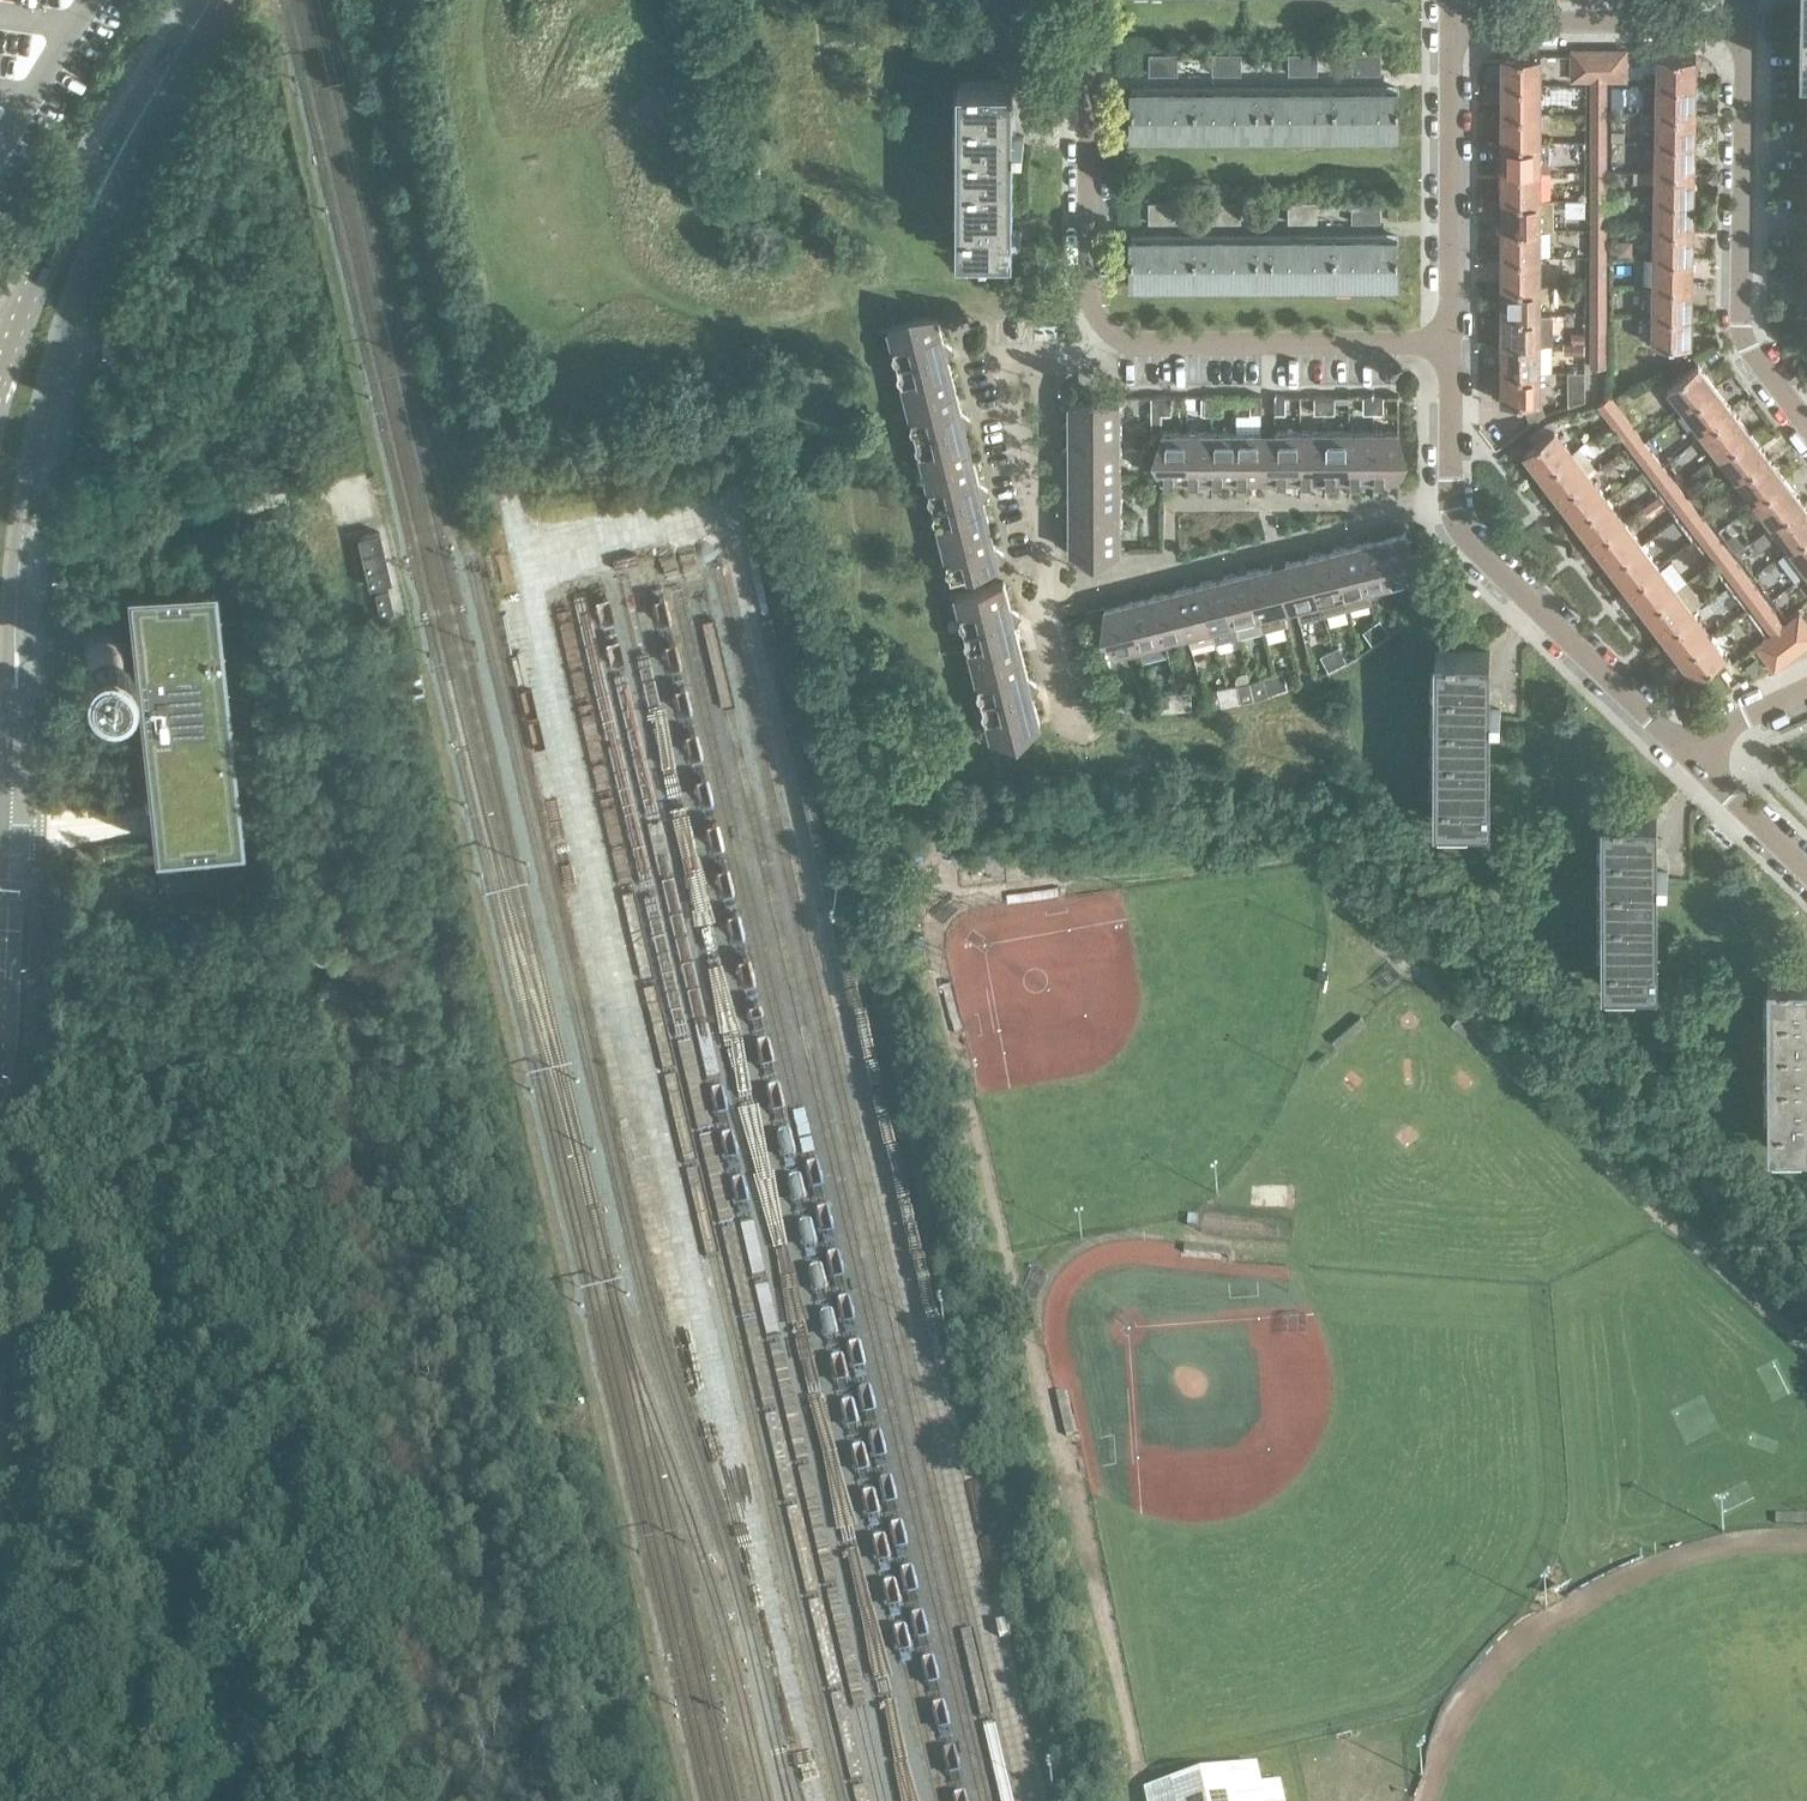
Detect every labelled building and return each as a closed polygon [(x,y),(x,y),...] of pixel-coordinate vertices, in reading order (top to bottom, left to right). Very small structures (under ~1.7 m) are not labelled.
[(1627,50),(1587,50),(1571,50),(1571,80),(1592,80),(1607,80),(1626,80),(1627,50)] [(1290,63),(1304,63),(1304,52),(1290,52),(1290,63)] [(1304,52),(1304,63),(1318,63),(1318,52),(1304,52)] [(1353,63),(1367,63),(1367,52),(1353,53),(1353,63)] [(1367,52),(1367,63),(1382,63),(1382,52),(1367,52)] [(1150,63),(1164,63),(1164,53),(1150,53),(1150,63)] [(1164,53),(1164,63),(1178,63),(1178,53),(1164,53)] [(1213,63),(1228,63),(1227,53),(1213,53),(1213,63)] [(1227,53),(1228,63),(1242,63),(1242,53),(1227,53)] [(1501,84),(1540,84),(1540,54),(1501,54),(1501,84)] [(1659,54),(1658,66),(1658,84),(1696,85),(1696,55),(1659,54)] [(1150,73),(1164,73),(1164,63),(1150,63),(1150,73)] [(1164,63),(1164,73),(1178,73),(1178,63),(1164,63)] [(1213,73),(1228,73),(1228,63),(1213,63),(1213,73)] [(1228,63),(1228,73),(1242,73),(1242,63),(1228,63)] [(1290,73),(1304,73),(1304,63),(1290,63),(1290,73)] [(1304,63),(1304,73),(1318,73),(1318,63),(1304,63)] [(1353,73),(1367,73),(1367,63),(1353,63),(1353,73)] [(1367,63),(1367,73),(1382,73),(1382,63),(1367,63)] [(1024,133),(1014,133),(1014,80),(958,80),(957,251),(1013,251),(1014,142),(1024,142),(1024,133)] [(1607,91),(1607,80),(1592,80),(1592,91),(1607,91)] [(1540,84),(1501,84),(1501,112),(1540,112),(1540,84)] [(1695,114),(1696,85),(1658,84),(1647,84),(1647,113),(1695,114)] [(1131,88),(1131,136),(1398,135),(1398,87),(1131,88)] [(1607,105),(1607,91),(1592,91),(1592,104),(1607,105)] [(1607,117),(1607,105),(1592,104),(1592,117),(1607,117)] [(1540,112),(1501,112),(1501,141),(1540,141),(1540,112)] [(1695,142),(1695,114),(1647,113),(1642,113),(1642,123),(1657,123),(1657,141),(1695,142)] [(1607,130),(1607,117),(1592,117),(1592,130),(1607,130)] [(1607,143),(1607,130),(1592,130),(1592,143),(1607,143)] [(1562,171),(1562,165),(1552,165),(1552,157),(1540,157),(1540,141),(1501,141),(1501,170),(1540,170),(1562,171)] [(1694,171),(1695,142),(1657,141),(1657,163),(1638,163),(1637,169),(1640,169),(1643,169),(1656,170),(1694,171)] [(1592,157),(1607,157),(1607,143),(1592,143),(1592,157)] [(1606,169),(1607,157),(1592,157),(1592,169),(1606,169)] [(1606,182),(1606,169),(1592,169),(1592,182),(1606,182)] [(1612,179),(1636,179),(1636,169),(1612,169),(1612,179)] [(1694,199),(1694,171),(1656,170),(1643,169),(1643,183),(1656,184),(1656,199),(1694,199)] [(1540,170),(1501,170),(1501,198),(1540,198),(1540,170)] [(1592,195),(1606,195),(1606,182),(1592,182),(1592,195)] [(1606,208),(1606,195),(1592,195),(1592,208),(1606,208)] [(1501,198),(1501,227),(1540,227),(1540,198),(1501,198)] [(1694,199),(1656,199),(1655,227),(1693,228),(1694,199)] [(1150,212),(1164,212),(1164,201),(1150,202),(1150,212)] [(1164,201),(1164,212),(1178,212),(1178,201),(1164,201)] [(1213,211),(1227,211),(1227,201),(1213,201),(1213,211)] [(1227,201),(1227,211),(1242,211),(1242,201),(1227,201)] [(1289,211),(1303,211),(1303,201),(1289,201),(1289,211)] [(1303,201),(1303,211),(1318,211),(1318,201),(1303,201)] [(1353,211),(1367,211),(1367,201),(1353,201),(1353,211)] [(1367,201),(1367,211),(1381,211),(1381,201),(1367,201)] [(1606,221),(1606,208),(1592,208),(1592,222),(1606,221)] [(1213,222),(1228,222),(1227,211),(1213,211),(1213,222)] [(1227,211),(1228,222),(1242,222),(1242,211),(1227,211)] [(1289,221),(1303,221),(1303,211),(1289,211),(1289,221)] [(1303,211),(1303,221),(1318,221),(1318,211),(1303,211)] [(1353,221),(1367,221),(1367,211),(1353,211),(1353,221)] [(1367,211),(1367,221),(1381,221),(1381,211),(1367,211)] [(1150,222),(1164,222),(1164,212),(1150,212),(1150,222)] [(1164,212),(1164,222),(1178,222),(1178,212),(1164,212)] [(1592,234),(1606,234),(1606,221),(1592,222),(1592,234)] [(1540,256),(1540,228),(1540,227),(1501,227),(1501,256),(1540,256)] [(1693,228),(1655,227),(1655,256),(1693,256),(1693,228)] [(1606,247),(1606,234),(1592,234),(1592,247),(1606,247)] [(1130,283),(1398,284),(1398,237),(1130,236),(1130,283)] [(1606,260),(1606,247),(1592,247),(1592,260),(1606,260)] [(1501,256),(1501,284),(1540,284),(1540,256),(1501,256)] [(1693,256),(1655,256),(1654,284),(1692,285),(1693,256)] [(1592,272),(1606,273),(1606,260),(1592,260),(1592,272)] [(1592,286),(1606,286),(1606,273),(1592,272),(1592,286)] [(1501,284),(1501,313),(1540,313),(1540,284),(1501,284)] [(1692,285),(1654,284),(1654,313),(1692,314),(1692,285)] [(1606,299),(1606,286),(1592,286),(1592,299),(1606,299)] [(1592,312),(1606,312),(1606,299),(1592,299),(1592,312)] [(1592,324),(1606,324),(1606,312),(1592,312),(1592,324)] [(1553,314),(1501,313),(1501,342),(1540,342),(1540,343),(1553,343),(1553,314)] [(1692,314),(1654,313),(1653,343),(1691,344),(1692,314)] [(889,328),(894,350),(893,354),(894,357),(896,360),(899,370),(898,374),(899,377),(901,380),(912,421),(911,424),(912,428),(914,430),(917,441),(916,444),(916,448),(919,450),(930,492),(928,495),(929,499),(932,501),(935,511),(933,515),(934,518),(937,521),(948,562),(946,566),(947,569),(950,572),(952,578),(1000,566),(1006,556),(996,550),(984,501),(989,492),(980,486),(966,431),(972,421),(962,415),(948,360),(954,351),(944,345),(937,316),(889,328)] [(1606,324),(1592,324),(1592,367),(1606,367),(1606,324)] [(1540,342),(1501,342),(1501,370),(1540,370),(1540,343),(1540,342)] [(1585,342),(1565,342),(1564,342),(1564,352),(1585,352),(1585,342)] [(1686,410),(1717,386),(1699,362),(1668,385),(1686,410)] [(1540,370),(1501,370),(1501,399),(1540,399),(1540,370)] [(1585,370),(1567,370),(1569,405),(1585,400),(1585,370)] [(1717,386),(1686,410),(1703,433),(1735,409),(1717,386)] [(1256,394),(1250,395),(1250,413),(1262,413),(1261,393),(1256,394)] [(1280,394),(1275,393),(1275,413),(1286,413),(1286,395),(1280,394)] [(1314,413),(1325,413),(1325,393),(1314,395),(1314,413)] [(1325,393),(1325,413),(1335,413),(1335,394),(1325,393)] [(1363,413),(1374,413),(1374,393),(1363,394),(1363,413)] [(1374,393),(1374,413),(1384,413),(1384,394),(1374,393)] [(1162,431),(1162,414),(1162,394),(1151,395),(1151,432),(1162,431)] [(1162,394),(1162,414),(1172,414),(1172,395),(1162,394)] [(1201,414),(1212,414),(1212,394),(1201,395),(1201,414)] [(1212,394),(1212,414),(1222,414),(1222,395),(1212,394)] [(1607,415),(1619,407),(1611,396),(1599,405),(1607,415)] [(1070,440),(1120,440),(1120,435),(1122,432),(1122,428),(1120,425),(1120,402),(1070,403),(1070,420),(1062,428),(1070,435),(1070,440)] [(1619,407),(1607,415),(1615,426),(1627,417),(1619,407)] [(1703,433),(1712,443),(1721,456),(1752,432),(1735,409),(1703,433)] [(1625,438),(1636,429),(1627,417),(1615,426),(1625,438)] [(1564,422),(1524,452),(1542,476),(1574,452),(1573,451),(1582,445),(1564,422)] [(1633,450),(1645,441),(1636,429),(1625,438),(1633,450)] [(1275,478),(1300,477),(1300,431),(1275,432),(1275,478)] [(1300,477),(1325,477),(1325,431),(1300,431),(1300,477)] [(1325,477),(1350,477),(1349,431),(1325,431),(1325,477)] [(1350,477),(1374,477),(1374,431),(1349,431),(1350,477)] [(1374,431),(1374,477),(1399,477),(1399,431),(1374,431)] [(1162,478),(1188,478),(1187,432),(1162,432),(1162,478)] [(1188,478),(1212,478),(1212,432),(1187,432),(1188,478)] [(1212,478),(1236,478),(1236,432),(1212,432),(1212,478)] [(1236,432),(1236,478),(1262,478),(1261,432),(1236,432)] [(1721,456),(1738,478),(1770,455),(1752,432),(1721,456)] [(1120,440),(1070,440),(1070,445),(1062,453),(1070,460),(1070,477),(1120,477),(1120,455),(1122,452),(1122,448),(1120,445),(1120,440)] [(1642,461),(1654,452),(1645,441),(1633,450),(1642,461)] [(1574,452),(1542,476),(1560,499),(1591,475),(1574,452)] [(1651,473),(1662,464),(1654,452),(1642,461),(1651,473)] [(1770,455),(1738,478),(1756,501),(1787,478),(1770,455)] [(1659,484),(1671,475),(1662,464),(1651,473),(1659,484)] [(1591,475),(1560,499),(1577,522),(1609,498),(1591,475)] [(1668,495),(1679,486),(1671,475),(1659,484),(1668,495)] [(1120,477),(1070,477),(1070,499),(1063,507),(1070,514),(1120,514),(1120,508),(1122,505),(1122,501),(1120,498),(1120,477)] [(1804,501),(1787,478),(1756,501),(1756,502),(1765,513),(1757,518),(1757,517),(1728,539),(1737,551),(1773,524),(1804,501)] [(1676,506),(1688,497),(1679,486),(1668,495),(1676,506)] [(1665,503),(1660,495),(1644,507),(1649,514),(1665,503)] [(1685,519),(1697,510),(1688,497),(1676,506),(1685,519)] [(1626,521),(1618,510),(1609,498),(1577,522),(1595,544),(1626,521)] [(1806,535),(1806,504),(1804,501),(1773,524),(1737,551),(1736,552),(1743,560),(1760,547),(1761,549),(1780,534),(1790,547),(1806,535)] [(1694,530),(1706,521),(1697,510),(1685,519),(1694,530)] [(1120,519),(1120,514),(1070,514),(1071,551),(1089,551),(1097,559),(1104,551),(1121,551),(1120,528),(1122,525),(1122,522),(1120,519)] [(1643,543),(1626,521),(1595,544),(1612,567),(1643,543)] [(1702,541),(1714,532),(1706,521),(1694,530),(1702,541)] [(380,531),(358,535),(370,585),(392,581),(380,531)] [(1393,582),(1417,576),(1416,571),(1412,554),(1406,531),(1382,537),(1393,582)] [(1711,552),(1723,543),(1714,532),(1702,541),(1711,552)] [(1790,547),(1806,569),(1806,535),(1790,547)] [(1369,588),(1393,582),(1382,537),(1358,543),(1369,588)] [(1358,543),(1334,549),(1349,608),(1373,602),(1369,588),(1358,543)] [(1643,543),(1612,567),(1629,590),(1661,566),(1643,543)] [(1720,564),(1731,555),(1723,543),(1711,552),(1720,564)] [(1334,549),(1310,555),(1325,614),(1349,608),(1334,549)] [(1412,554),(1416,571),(1426,569),(1421,552),(1412,554)] [(1310,555),(1286,561),(1301,620),(1325,614),(1310,555)] [(1728,575),(1740,566),(1731,555),(1720,564),(1728,575)] [(1288,625),(1273,565),(1248,571),(1260,616),(1264,631),(1288,625)] [(1661,566),(1629,590),(1647,613),(1678,589),(1661,566)] [(1737,587),(1749,578),(1740,566),(1728,575),(1737,587)] [(1225,577),(1236,622),(1240,637),(1264,631),(1248,571),(1225,577)] [(151,820),(154,844),(236,835),(208,576),(126,585),(133,652),(115,627),(113,626),(109,625),(107,624),(104,624),(100,624),(99,625),(95,626),(92,627),(90,628),(87,631),(85,634),(83,637),(82,639),(82,641),(81,643),(81,645),(81,647),(82,649),(83,652),(84,655),(84,656),(85,657),(87,659),(89,661),(92,664),(96,665),(99,666),(102,667),(105,667),(108,666),(112,665),(113,664),(115,663),(115,665),(137,690),(151,820)] [(1212,628),(1236,622),(1225,577),(1201,583),(1212,628)] [(1746,598),(1758,590),(1749,578),(1737,587),(1746,598)] [(956,595),(961,616),(960,620),(961,623),(964,626),(966,636),(965,640),(966,643),(969,645),(979,687),(978,690),(979,694),(982,696),(984,707),(983,710),(984,714),(987,716),(992,738),(1041,726),(1033,697),(1039,688),(1030,682),(1015,626),(1021,617),(1012,611),(1004,582),(956,595)] [(1201,583),(1177,589),(1188,634),(1192,649),(1216,643),(1201,583)] [(1165,640),(1188,634),(1177,589),(1153,595),(1165,640)] [(1412,600),(1420,608),(1432,596),(1425,589),(1412,600)] [(1678,589),(1647,613),(1664,636),(1696,612),(1678,589)] [(1755,610),(1766,601),(1758,590),(1746,598),(1755,610)] [(1153,595),(1130,601),(1141,646),(1144,660),(1168,654),(1165,640),(1153,595)] [(1116,652),(1140,646),(1141,646),(1130,601),(1105,607),(1116,652)] [(1763,621),(1775,612),(1766,601),(1755,610),(1763,621)] [(1787,620),(1806,644),(1806,643),(1806,621),(1799,610),(1787,620)] [(1714,636),(1703,622),(1696,612),(1664,636),(1682,660),(1714,636)] [(1775,612),(1763,621),(1772,632),(1782,624),(1783,623),(1775,612)] [(1749,619),(1748,618),(1745,614),(1737,620),(1756,645),(1767,636),(1767,635),(1753,616),(1749,619)] [(1376,629),(1382,638),(1391,632),(1380,618),(1378,619),(1380,626),(1376,629)] [(1374,644),(1382,638),(1376,629),(1380,626),(1378,619),(1363,629),(1368,636),(1374,644)] [(1801,648),(1782,624),(1772,632),(1790,657),(1801,648)] [(1695,676),(1726,652),(1725,650),(1733,644),(1722,630),(1714,636),(1682,660),(1695,676)] [(1767,636),(1756,645),(1755,645),(1757,648),(1774,669),(1785,660),(1767,636)] [(1333,656),(1338,665),(1348,661),(1339,644),(1335,647),(1337,654),(1333,656)] [(1329,670),(1338,665),(1333,656),(1337,654),(1335,647),(1321,654),(1329,670)] [(1491,649),(1436,649),(1437,803),(1437,820),(1491,820),(1492,799),(1484,799),(1484,716),(1491,716),(1491,714),(1503,714),(1503,704),(1501,704),(1491,689),(1484,689),(1484,655),(1491,655),(1491,649)] [(1275,680),(1279,690),(1289,687),(1283,670),(1274,673),(1275,680)] [(1255,698),(1279,690),(1275,680),(1274,673),(1251,681),(1255,697),(1255,698)] [(1255,697),(1251,681),(1238,683),(1240,690),(1241,699),(1242,701),(1255,697)] [(1227,685),(1231,703),(1242,701),(1241,699),(1240,690),(1238,683),(1227,685)] [(1221,705),(1231,703),(1227,685),(1218,687),(1221,705)] [(1182,698),(1182,709),(1193,708),(1192,698),(1191,690),(1177,691),(1179,698),(1182,698)] [(1172,710),(1182,709),(1182,698),(1179,698),(1177,691),(1169,691),(1154,696),(1158,710),(1172,710)] [(1110,707),(1128,708),(1129,698),(1111,696),(1110,707)] [(1658,811),(1603,811),(1603,982),(1659,982),(1659,961),(1651,961),(1651,878),(1658,878),(1658,876),(1670,876),(1670,866),(1668,866),(1658,851),(1651,851),(1651,818),(1658,818),(1658,811)] [(1008,893),(1009,901),(1058,896),(1057,888),(1008,893)] [(925,944),(925,935),(912,935),(913,945),(925,944)] [(1769,973),(1769,1143),(1806,1143),(1806,972),(1769,973)] [(951,981),(942,983),(954,1032),(962,1030),(951,981)] [(1361,1016),(1331,1040),(1337,1047),(1367,1023),(1361,1016)] [(1458,1018),(1454,1023),(1476,1045),(1481,1040),(1458,1018)] [(1775,1516),(1775,1524),(1802,1525),(1802,1516),(1775,1516)] [(1145,1794),(1147,1800),(1285,1800),(1280,1783),(1262,1788),(1257,1768),(1145,1794)]
